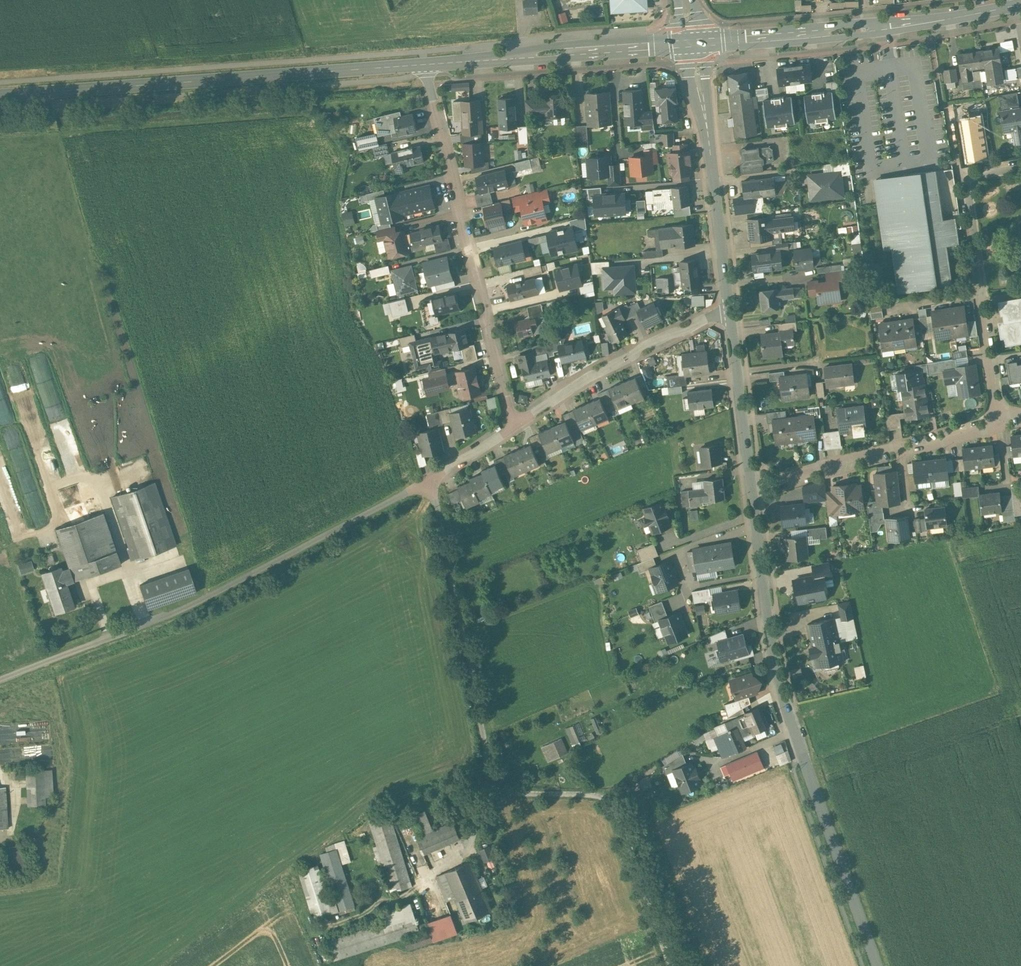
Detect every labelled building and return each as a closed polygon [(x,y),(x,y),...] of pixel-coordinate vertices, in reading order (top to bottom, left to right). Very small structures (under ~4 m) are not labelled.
[(523,1),(524,13),(534,13),(534,9),(538,9),(538,0),(535,0),(523,1)] [(614,10),(645,8),(645,0),(613,0),(614,10)] [(1002,51),(1015,50),(1014,40),(1002,41),(1002,51)] [(998,48),(978,51),(982,78),(983,84),(992,83),(995,82),(1003,81),(1000,65),(1001,65),(998,48)] [(978,51),(958,54),(960,71),(961,71),(963,85),(974,83),(974,80),(982,78),(978,51)] [(810,64),(794,66),(796,83),(812,80),(810,64)] [(794,66),(777,68),(779,85),(796,83),(794,66)] [(955,68),(943,70),(945,82),(957,81),(955,68)] [(748,72),(728,75),(730,93),(750,90),(748,72)] [(839,94),(837,81),(825,82),(826,92),(832,91),(833,94),(839,94)] [(676,86),(655,88),(657,104),(661,104),(662,113),(658,114),(658,122),(676,120),(675,103),(677,103),(676,86)] [(757,101),(769,99),(767,87),(756,89),(757,101)] [(642,89),(624,91),(626,124),(641,123),(644,123),(643,112),(642,89)] [(751,97),(750,90),(730,93),(732,106),(736,137),(756,134),(753,108),(751,97)] [(836,118),(832,91),(804,95),(808,122),(816,121),(816,122),(828,120),(828,119),(836,118)] [(608,92),(586,94),(587,102),(589,125),(598,125),(597,121),(609,120),(610,124),(611,124),(608,92)] [(999,95),(999,96),(1001,96),(1003,110),(1001,111),(1002,116),(1001,116),(1002,119),(1005,133),(1006,133),(1005,130),(1014,128),(1016,142),(1014,142),(1015,143),(1020,142),(1020,108),(1017,92),(999,95)] [(538,100),(539,114),(546,113),(546,115),(555,114),(555,117),(568,115),(567,104),(563,104),(562,95),(545,96),(545,100),(538,100)] [(795,123),(792,96),(763,100),(767,127),(775,126),(775,127),(787,126),(787,124),(795,123)] [(515,98),(498,99),(499,123),(517,122),(515,98)] [(470,100),(454,101),(455,121),(463,120),(464,133),(482,132),(480,100),(470,101),(470,100)] [(539,114),(538,100),(525,101),(526,115),(539,114)] [(412,114),(401,117),(399,112),(375,118),(379,134),(392,131),(392,132),(393,132),(394,136),(416,131),(412,114)] [(652,112),(643,112),(644,123),(654,122),(652,112)] [(981,116),(964,119),(965,125),(962,125),(964,137),(965,137),(966,142),(965,142),(967,154),(970,154),(970,159),(987,157),(981,116)] [(587,125),(575,126),(576,147),(588,146),(587,125)] [(527,126),(518,127),(519,144),(528,143),(527,134),(527,126)] [(672,133),(662,134),(663,146),(673,145),(673,144),(672,133)] [(376,134),(356,138),(359,150),(373,147),(379,145),(376,134)] [(482,142),(464,143),(464,152),(467,152),(468,164),(467,164),(467,166),(472,165),(484,164),(483,161),(482,142)] [(379,145),(373,147),(375,157),(389,154),(387,144),(379,145)] [(686,144),(673,144),(673,145),(674,153),(687,151),(686,144)] [(420,146),(392,152),(397,172),(409,169),(408,165),(424,161),(420,146)] [(757,148),(747,149),(745,147),(742,148),(740,150),(741,152),(743,154),(743,159),(741,161),(742,171),(740,171),(741,173),(763,171),(763,165),(764,163),(771,162),(774,158),(773,149),(769,146),(759,147),(758,146),(757,146),(757,148)] [(657,149),(645,150),(645,156),(651,156),(652,163),(659,162),(657,149)] [(527,150),(516,150),(516,158),(527,157),(527,150)] [(674,153),(671,153),(673,164),(672,164),(670,167),(670,172),(673,174),(674,174),(674,175),(688,174),(692,173),(689,151),(687,151),(674,153)] [(645,156),(630,157),(632,174),(653,172),(652,163),(651,156),(645,156)] [(609,157),(588,158),(589,176),(610,175),(611,175),(610,165),(609,157)] [(530,158),(514,162),(517,171),(532,167),(530,158)] [(840,171),(841,175),(851,174),(849,160),(833,163),(834,172),(840,171)] [(484,164),(472,165),(472,173),(489,168),(489,161),(483,161),(484,164)] [(620,165),(610,165),(611,175),(610,175),(611,186),(621,185),(620,165)] [(504,170),(476,176),(480,192),(480,193),(490,190),(507,186),(507,188),(508,187),(504,170)] [(834,172),(809,175),(810,188),(815,188),(816,198),(843,195),(841,175),(840,171),(834,172)] [(953,218),(940,220),(933,171),(876,179),(886,248),(894,247),(900,292),(949,285),(944,245),(957,244),(953,218)] [(774,177),(742,181),(744,198),(776,194),(774,181),(774,177)] [(399,191),(377,197),(383,221),(404,216),(403,213),(434,205),(430,185),(399,192),(399,191)] [(687,186),(672,187),(672,188),(662,189),(653,189),(653,190),(654,203),(665,202),(666,208),(670,207),(674,207),(690,205),(687,186)] [(594,199),(594,196),(602,195),(601,187),(588,188),(589,199),(594,199)] [(490,190),(480,193),(480,192),(475,194),(478,206),(482,205),(493,202),(490,190)] [(546,190),(522,195),(524,202),(541,198),(542,200),(548,198),(546,190)] [(624,193),(609,194),(611,214),(626,213),(624,193)] [(594,199),(596,216),(611,214),(609,194),(602,195),(594,196),(594,199)] [(541,198),(524,202),(522,205),(524,210),(527,212),(524,217),(526,223),(538,220),(537,217),(540,217),(542,217),(545,216),(546,215),(545,211),(544,210),(542,200),(541,198)] [(645,200),(637,200),(638,212),(646,212),(645,200)] [(500,201),(494,202),(496,210),(484,213),(485,216),(486,216),(489,226),(505,222),(503,215),(506,214),(504,208),(502,209),(500,201)] [(493,202),(482,205),(484,212),(484,213),(496,210),(494,202),(493,202)] [(690,207),(674,209),(675,216),(691,214),(690,207)] [(345,225),(356,223),(354,210),(343,212),(345,225)] [(763,211),(747,213),(748,219),(764,218),(763,211)] [(570,220),(572,227),(573,232),(587,228),(585,216),(570,220)] [(764,218),(748,219),(751,247),(773,244),(771,232),(770,219),(769,217),(764,218)] [(792,217),(770,219),(771,232),(793,230),(792,217)] [(405,234),(407,243),(409,251),(426,247),(425,244),(434,242),(443,240),(443,239),(439,224),(420,229),(421,230),(405,234)] [(692,224),(674,226),(674,227),(659,229),(660,236),(661,247),(676,246),(676,247),(695,245),(692,224)] [(394,225),(377,229),(379,240),(385,238),(395,236),(394,232),(396,232),(394,225)] [(572,227),(548,233),(554,256),(577,250),(573,232),(572,227)] [(659,229),(647,230),(648,235),(651,237),(660,236),(659,229)] [(396,232),(394,232),(395,236),(385,238),(389,256),(409,252),(409,251),(407,243),(405,234),(405,233),(401,231),(396,232)] [(443,240),(434,242),(437,253),(451,250),(448,238),(443,239),(443,240)] [(521,241),(494,248),(498,265),(522,259),(520,251),(524,251),(521,241)] [(811,248),(794,250),(797,269),(814,267),(811,248)] [(662,249),(643,251),(644,258),(655,257),(663,256),(662,249)] [(770,252),(752,254),(754,271),(773,269),(770,252)] [(447,257),(424,262),(429,285),(436,283),(452,279),(452,278),(447,257)] [(697,260),(680,262),(683,288),(700,286),(697,260)] [(604,268),(610,268),(609,261),(591,262),(593,274),(604,273),(604,268)] [(541,264),(523,269),(525,277),(543,273),(541,264)] [(372,276),(390,272),(388,265),(370,269),(372,276)] [(418,288),(412,265),(406,267),(406,268),(402,269),(402,268),(393,270),(398,293),(418,288)] [(576,265),(556,270),(561,289),(581,284),(576,265)] [(610,268),(604,268),(604,273),(605,288),(623,287),(624,293),(635,292),(633,266),(610,268)] [(831,272),(827,272),(828,278),(846,276),(845,270),(831,272)] [(830,280),(828,282),(818,283),(817,281),(809,282),(810,294),(818,293),(819,302),(831,301),(834,297),(840,296),(838,284),(847,283),(846,276),(828,278),(830,280)] [(672,277),(657,278),(658,292),(674,291),(672,277)] [(452,279),(436,283),(438,290),(455,285),(453,278),(452,278),(452,279)] [(532,278),(507,284),(511,301),(536,294),(532,278)] [(593,284),(580,287),(582,294),(594,291),(593,284)] [(777,288),(760,290),(762,310),(779,308),(778,299),(785,298),(785,296),(794,295),(793,287),(777,289),(777,288)] [(455,292),(420,300),(426,324),(439,321),(437,314),(459,309),(455,292)] [(693,305),(706,305),(705,294),(692,295),(693,305)] [(794,295),(785,296),(785,298),(786,306),(795,305),(794,295)] [(405,298),(389,302),(391,309),(395,308),(396,315),(408,312),(405,298)] [(1000,303),(1001,314),(1003,314),(1005,322),(1020,319),(1020,320),(1020,302),(1018,302),(1018,299),(1000,303)] [(637,302),(628,306),(633,316),(633,317),(639,314),(637,311),(641,309),(637,302)] [(541,303),(527,307),(530,319),(541,317),(544,316),(541,303)] [(641,309),(637,311),(639,314),(645,328),(646,327),(645,326),(651,323),(652,324),(662,319),(654,303),(641,309)] [(627,304),(621,307),(626,316),(627,319),(633,316),(628,306),(627,304)] [(881,305),(870,307),(872,318),(883,317),(881,305)] [(621,307),(606,314),(610,324),(605,326),(612,341),(627,334),(620,319),(626,316),(621,307)] [(963,307),(951,309),(955,335),(966,334),(963,307)] [(951,309),(933,312),(934,320),(936,330),(937,338),(955,335),(951,309)] [(571,316),(555,320),(557,327),(573,324),(571,316)] [(530,318),(516,321),(520,337),(544,331),(541,317),(530,319),(530,318)] [(919,317),(913,318),(915,331),(921,330),(919,317)] [(927,317),(919,317),(921,330),(922,333),(929,332),(929,331),(928,321),(927,317)] [(913,318),(902,320),(905,344),(917,342),(915,331),(913,318)] [(1005,322),(1005,325),(1000,326),(1002,337),(1005,337),(1007,344),(1020,342),(1020,320),(1020,319),(1005,322)] [(902,320),(890,322),(894,346),(905,344),(902,320)] [(934,320),(928,321),(929,331),(936,330),(934,320)] [(797,321),(779,323),(780,331),(793,330),(793,332),(799,331),(797,321)] [(975,321),(968,322),(970,337),(977,335),(975,321)] [(890,322),(878,323),(882,348),(894,346),(890,322)] [(464,329),(431,337),(435,353),(461,347),(469,345),(464,329)] [(781,333),(763,336),(765,357),(783,354),(782,342),(794,340),(793,332),(793,330),(780,331),(781,333)] [(417,340),(415,334),(399,337),(401,347),(411,344),(417,343),(417,340)] [(417,343),(411,344),(417,368),(428,366),(430,371),(444,368),(442,360),(437,361),(435,353),(431,337),(417,340),(417,343)] [(562,339),(551,342),(554,352),(559,350),(558,346),(563,345),(562,339)] [(563,345),(558,346),(559,350),(562,362),(586,356),(582,340),(563,345)] [(551,342),(544,343),(547,357),(549,356),(555,355),(554,352),(551,342)] [(544,343),(532,346),(534,352),(531,353),(534,362),(547,359),(547,360),(550,359),(549,356),(547,357),(544,343)] [(469,345),(461,347),(464,363),(478,359),(474,344),(469,345)] [(966,350),(952,352),(953,359),(955,359),(967,357),(966,350)] [(547,359),(534,362),(531,353),(518,356),(520,366),(523,366),(526,381),(551,375),(547,360),(547,359)] [(707,353),(694,354),(694,353),(682,354),(685,375),(709,372),(707,353)] [(1011,358),(1005,359),(1008,376),(1010,384),(1020,382),(1016,358),(1012,359),(1011,358)] [(953,359),(935,362),(937,374),(945,372),(944,370),(957,368),(955,359),(953,359)] [(852,363),(824,367),(826,386),(854,383),(852,363)] [(926,363),(916,365),(917,370),(921,370),(921,372),(928,371),(926,363)] [(957,368),(944,370),(945,372),(946,383),(957,381),(959,396),(978,393),(974,365),(957,368)] [(444,368),(430,371),(431,377),(420,380),(422,388),(426,387),(428,395),(438,392),(438,390),(449,387),(448,380),(446,374),(445,374),(444,368)] [(458,371),(457,372),(458,374),(457,374),(458,377),(461,387),(459,389),(461,397),(464,399),(469,398),(470,395),(480,393),(478,385),(479,385),(479,384),(478,384),(476,376),(477,376),(477,375),(476,375),(474,368),(458,371)] [(917,370),(897,373),(900,388),(902,388),(923,384),(921,372),(921,370),(917,370)] [(784,371),(769,373),(770,381),(782,379),(781,377),(785,377),(784,371)] [(676,374),(667,375),(668,387),(682,386),(687,385),(686,377),(677,378),(676,374)] [(785,377),(781,377),(782,379),(784,399),(810,395),(807,374),(785,377)] [(641,375),(635,378),(640,388),(645,385),(641,375)] [(1008,376),(1002,377),(1004,389),(1011,388),(1010,384),(1008,376)] [(635,377),(622,382),(630,400),(642,395),(643,397),(644,397),(640,388),(635,378),(635,377)] [(823,381),(816,382),(818,397),(825,396),(823,381)] [(622,382),(609,388),(609,389),(613,399),(617,408),(618,408),(617,406),(630,400),(622,382)] [(923,384),(902,388),(907,417),(928,414),(924,384),(923,384)] [(682,386),(668,387),(669,394),(683,392),(682,386)] [(609,389),(604,391),(608,401),(613,399),(609,389)] [(711,389),(688,392),(688,397),(683,398),(684,409),(713,406),(711,389)] [(604,391),(598,393),(600,398),(602,404),(608,401),(604,391)] [(602,404),(600,398),(587,403),(594,422),(607,416),(608,419),(608,418),(602,404)] [(587,403),(573,409),(574,410),(578,420),(582,429),(581,427),(594,422),(587,403)] [(819,406),(808,407),(809,415),(813,415),(813,418),(820,417),(819,406)] [(862,406),(838,409),(841,431),(852,430),(853,436),(865,434),(864,428),(865,428),(862,406)] [(450,408),(440,410),(443,422),(452,420),(451,414),(451,413),(450,408)] [(451,413),(451,414),(452,420),(453,420),(454,425),(456,436),(471,432),(469,424),(473,423),(469,409),(451,413)] [(440,410),(432,412),(435,425),(443,424),(443,422),(440,410)] [(578,420),(574,410),(568,412),(573,423),(578,420)] [(779,411),(766,412),(767,423),(773,422),(773,420),(780,419),(779,411)] [(568,412),(563,415),(565,421),(567,425),(573,423),(568,412)] [(899,412),(886,414),(888,430),(901,428),(899,412)] [(809,415),(793,417),(796,438),(802,437),(803,439),(816,437),(814,425),(813,418),(813,415),(809,415)] [(780,419),(773,420),(773,422),(776,442),(789,441),(788,439),(796,438),(793,417),(780,419)] [(565,421),(552,426),(561,447),(574,441),(567,425),(565,421)] [(552,426),(539,432),(539,433),(544,444),(547,452),(561,447),(552,426)] [(437,428),(418,432),(424,455),(443,450),(437,428)] [(839,431),(823,433),(825,448),(840,446),(839,431)] [(544,444),(539,433),(534,435),(538,446),(544,444)] [(534,435),(528,438),(531,444),(533,448),(538,446),(534,435)] [(1011,436),(1012,446),(1013,455),(1020,454),(1020,435),(1011,436)] [(531,444),(518,449),(526,470),(540,464),(533,448),(531,444)] [(718,445),(701,447),(703,465),(714,464),(721,463),(721,462),(718,445)] [(992,445),(978,447),(980,467),(994,465),(995,465),(993,455),(992,445)] [(978,447),(963,449),(964,459),(965,469),(980,467),(978,447)] [(518,449),(504,455),(505,456),(509,466),(513,475),(526,470),(518,449)] [(505,456),(499,458),(504,469),(509,466),(505,456)] [(499,458),(494,461),(495,464),(498,471),(504,469),(499,458)] [(946,458),(929,460),(932,480),(948,478),(946,458)] [(929,460),(913,462),(914,472),(916,482),(932,480),(929,460)] [(721,463),(714,464),(715,470),(727,468),(726,461),(721,462),(721,463)] [(495,464),(482,470),(483,472),(490,488),(503,483),(504,485),(498,471),(495,464)] [(877,473),(875,473),(877,489),(897,487),(896,471),(892,471),(877,473)] [(483,472),(470,478),(471,480),(478,496),(491,490),(490,488),(483,472)] [(705,488),(688,490),(690,506),(708,503),(707,500),(725,498),(722,477),(704,479),(705,488)] [(159,479),(113,495),(135,558),(180,542),(159,479)] [(471,480),(458,486),(459,488),(463,499),(467,506),(466,504),(479,498),(478,496),(471,480)] [(817,482),(803,486),(805,501),(827,499),(826,492),(825,481),(817,482)] [(955,481),(955,494),(963,494),(963,481),(955,481)] [(853,484),(832,486),(833,491),(835,512),(837,512),(861,509),(863,507),(860,486),(856,486),(853,484)] [(963,486),(964,496),(980,495),(980,485),(963,486)] [(897,487),(877,489),(878,505),(878,506),(882,505),(899,504),(897,487)] [(459,488),(453,491),(458,501),(463,499),(459,488)] [(453,491),(448,493),(452,503),(458,501),(453,491)] [(833,491),(826,492),(827,499),(829,515),(837,514),(837,512),(835,512),(833,491)] [(999,493),(979,495),(981,513),(1001,511),(1000,498),(999,493)] [(1012,493),(1014,509),(1015,515),(1020,514),(1020,511),(1017,493),(1012,493)] [(1012,494),(1005,495),(1005,497),(1000,498),(1001,511),(1014,509),(1012,494)] [(661,502),(644,509),(647,517),(646,517),(649,524),(650,524),(653,532),(670,525),(667,517),(668,517),(665,510),(664,510),(661,502)] [(804,504),(782,507),(784,525),(806,523),(804,504)] [(878,505),(868,506),(869,513),(883,512),(882,505),(878,506),(878,505)] [(945,507),(925,509),(927,527),(947,525),(945,507)] [(697,510),(689,511),(690,521),(698,520),(697,510)] [(43,573),(55,612),(73,606),(70,597),(70,598),(64,583),(73,580),(120,564),(103,512),(56,528),(69,568),(61,571),(59,567),(43,573)] [(883,512),(869,513),(870,524),(876,523),(876,520),(884,519),(883,512)] [(907,516),(887,519),(890,542),(910,539),(907,516)] [(826,526),(807,529),(808,536),(819,535),(820,539),(828,538),(826,526)] [(805,536),(786,538),(787,548),(788,558),(788,559),(788,560),(807,558),(805,536)] [(711,547),(687,551),(689,563),(695,562),(697,570),(698,578),(717,575),(716,569),(735,566),(731,542),(711,545),(711,547)] [(654,543),(637,549),(642,561),(653,557),(658,555),(654,543)] [(46,565),(55,563),(52,555),(44,558),(46,565)] [(642,561),(637,563),(640,572),(650,569),(650,568),(657,565),(653,557),(642,561)] [(19,563),(21,573),(34,569),(32,559),(19,563)] [(657,565),(650,568),(650,569),(653,575),(652,575),(655,582),(656,582),(659,585),(661,590),(677,583),(669,561),(657,565)] [(828,561),(812,565),(815,576),(823,574),(824,579),(831,578),(828,561)] [(141,584),(149,608),(196,592),(188,569),(141,584)] [(815,576),(793,580),(798,603),(801,603),(803,604),(808,603),(810,601),(816,600),(818,601),(823,600),(825,598),(827,597),(825,587),(826,587),(824,579),(823,574),(815,576)] [(709,588),(692,591),(694,602),(714,599),(713,594),(710,595),(709,588)] [(738,590),(713,594),(714,599),(716,613),(741,609),(738,590)] [(662,601),(649,606),(655,622),(660,620),(668,616),(662,601)] [(850,601),(838,603),(841,621),(854,618),(850,601)] [(697,613),(706,612),(705,604),(696,605),(697,613)] [(668,616),(660,620),(662,625),(661,625),(662,629),(663,632),(665,635),(666,635),(668,642),(687,635),(678,612),(668,616)] [(834,618),(808,624),(812,643),(838,637),(834,618)] [(725,629),(709,636),(710,643),(717,641),(728,638),(725,629)] [(728,638),(717,641),(719,649),(715,650),(717,657),(720,657),(721,661),(730,658),(730,661),(754,654),(751,644),(746,645),(743,634),(728,638)] [(838,637),(812,643),(817,667),(843,661),(838,637)] [(752,674),(731,680),(735,690),(734,691),(735,693),(737,700),(748,694),(757,691),(756,687),(759,686),(761,680),(756,677),(753,678),(752,674)] [(737,700),(724,704),(728,717),(737,711),(751,703),(748,694),(737,700)] [(760,707),(744,713),(745,714),(725,722),(729,731),(737,727),(741,736),(753,732),(768,726),(760,707)] [(574,746),(582,743),(579,737),(585,735),(580,722),(566,727),(574,746)] [(725,722),(715,727),(718,735),(729,731),(725,722)] [(718,735),(715,736),(724,756),(724,757),(749,746),(749,745),(746,747),(744,741),(741,736),(737,727),(729,731),(718,735)] [(753,732),(741,736),(744,741),(755,736),(753,732)] [(561,738),(548,744),(555,758),(567,753),(561,738)] [(782,743),(775,746),(781,764),(793,760),(789,749),(785,750),(782,743)] [(757,752),(727,764),(733,779),(763,767),(757,752)] [(683,753),(662,766),(666,774),(674,771),(674,769),(687,764),(683,753)] [(687,764),(674,769),(674,771),(683,792),(700,785),(697,777),(699,776),(696,769),(694,770),(691,763),(687,764)] [(27,771),(29,805),(45,805),(45,797),(53,796),(52,769),(27,771)] [(411,886),(388,809),(368,815),(378,846),(374,847),(379,865),(382,863),(391,892),(411,886)] [(453,822),(417,838),(423,853),(460,838),(453,822)] [(344,840),(335,843),(326,847),(327,852),(321,854),(339,911),(354,906),(341,864),(351,861),(344,840)] [(480,848),(485,861),(496,858),(491,845),(480,848)] [(470,861),(445,872),(465,920),(490,909),(470,861)] [(333,913),(318,865),(298,871),(314,919),(333,913)] [(383,923),(328,941),(334,960),(420,932),(410,903),(380,913),(383,923)] [(430,931),(411,938),(414,947),(433,941),(430,931)]
